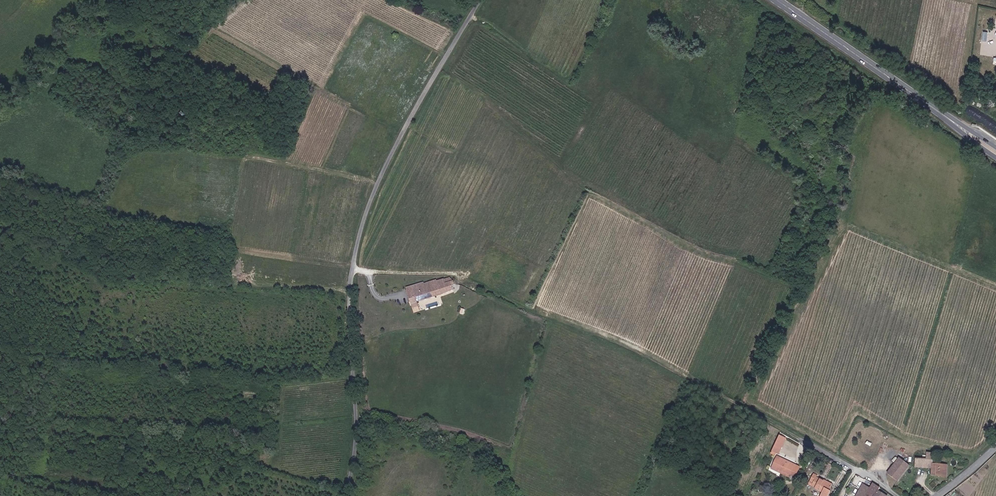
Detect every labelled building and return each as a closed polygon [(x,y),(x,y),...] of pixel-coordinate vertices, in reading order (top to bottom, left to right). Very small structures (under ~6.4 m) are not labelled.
[(425,286),(405,291),(408,305),(451,294),(450,289),(454,288),(452,283),(439,285),(438,284),(425,287),(425,286)] [(781,452),(789,437),(784,434),(776,449),(781,452)] [(774,467),(780,471),(782,468),(792,474),(797,465),(780,456),(774,467)] [(888,473),(897,481),(910,465),(900,457),(888,473)] [(932,469),(932,464),(933,460),(916,459),(915,467),(932,469)] [(932,464),(932,469),(932,475),(946,477),(947,466),(932,464)] [(791,477),(792,474),(782,468),(780,471),(791,477)] [(821,475),(818,480),(814,478),(812,481),(819,485),(826,490),(822,495),(824,495),(830,495),(834,489),(832,488),(836,482),(825,476),(824,477),(821,475)] [(861,495),(878,495),(884,487),(875,481),(873,486),(867,483),(859,495),(861,495)] [(884,487),(878,495),(890,495),(892,493),(884,487)]
